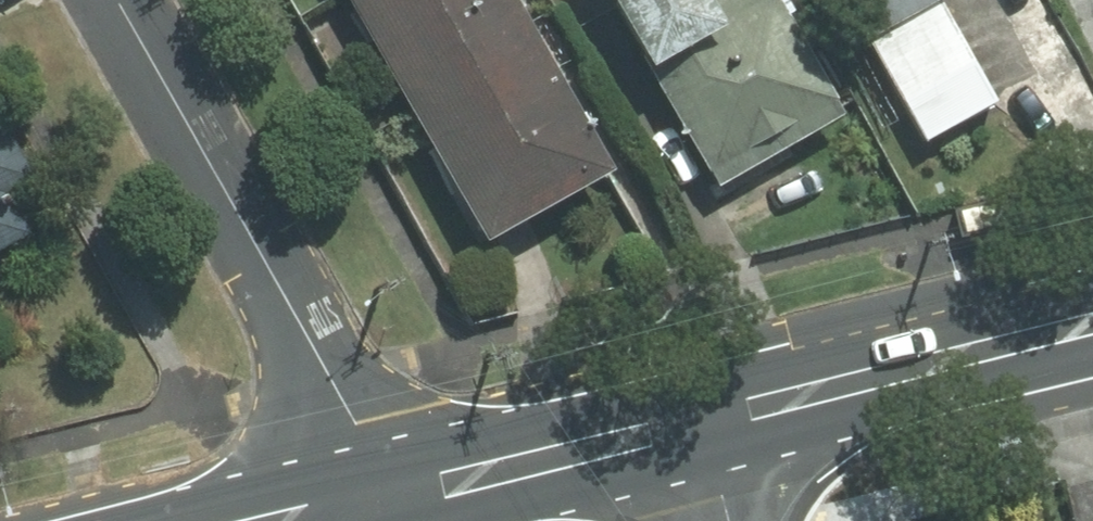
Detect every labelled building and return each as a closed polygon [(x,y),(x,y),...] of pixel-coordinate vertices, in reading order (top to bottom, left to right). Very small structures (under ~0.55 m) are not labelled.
[(471,251),(598,180),(497,0),(330,0),(471,251)] [(829,123),(754,0),(674,0),(673,1),(672,0),(572,0),(619,82),(629,77),(704,199),(829,123)] [(820,59),(934,0),(789,0),(820,59)] [(931,16),(858,57),(909,147),(983,105),(931,16)] [(17,188),(0,156),(0,197),(17,188)]
